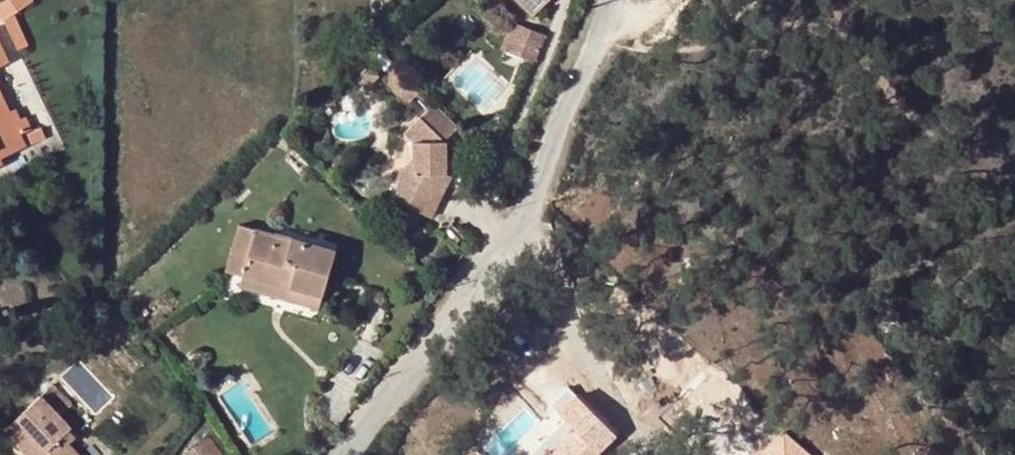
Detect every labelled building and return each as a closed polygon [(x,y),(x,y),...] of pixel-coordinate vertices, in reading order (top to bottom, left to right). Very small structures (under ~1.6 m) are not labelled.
[(34,0),(1,0),(0,1),(0,16),(3,21),(12,14),(34,1),(34,0)] [(537,0),(520,0),(535,15),(544,6),(537,0)] [(12,14),(3,21),(10,36),(20,31),(12,14)] [(516,23),(504,51),(535,64),(547,35),(516,23)] [(16,50),(17,50),(27,46),(20,31),(10,36),(16,50)] [(371,61),(357,75),(368,87),(382,73),(371,61)] [(423,89),(400,64),(388,75),(390,84),(403,98),(411,100),(423,89)] [(26,146),(21,134),(31,129),(25,117),(20,119),(15,109),(10,111),(0,90),(0,158),(26,146)] [(460,128),(435,101),(405,129),(404,162),(395,172),(392,197),(428,217),(450,177),(445,174),(446,141),(460,128)] [(28,135),(32,144),(44,138),(40,129),(28,135)] [(224,269),(242,275),(255,229),(237,225),(224,269)] [(255,229),(242,275),(289,287),(286,298),(318,306),(333,251),(255,229)] [(289,287),(242,275),(239,285),(286,298),(289,287)] [(27,454),(68,454),(63,449),(69,444),(79,435),(60,417),(71,407),(73,405),(52,384),(3,430),(27,454)] [(60,417),(79,435),(88,426),(71,407),(60,417)] [(185,453),(186,454),(223,454),(210,436),(185,453)] [(69,444),(63,449),(68,454),(79,454),(69,444)]
